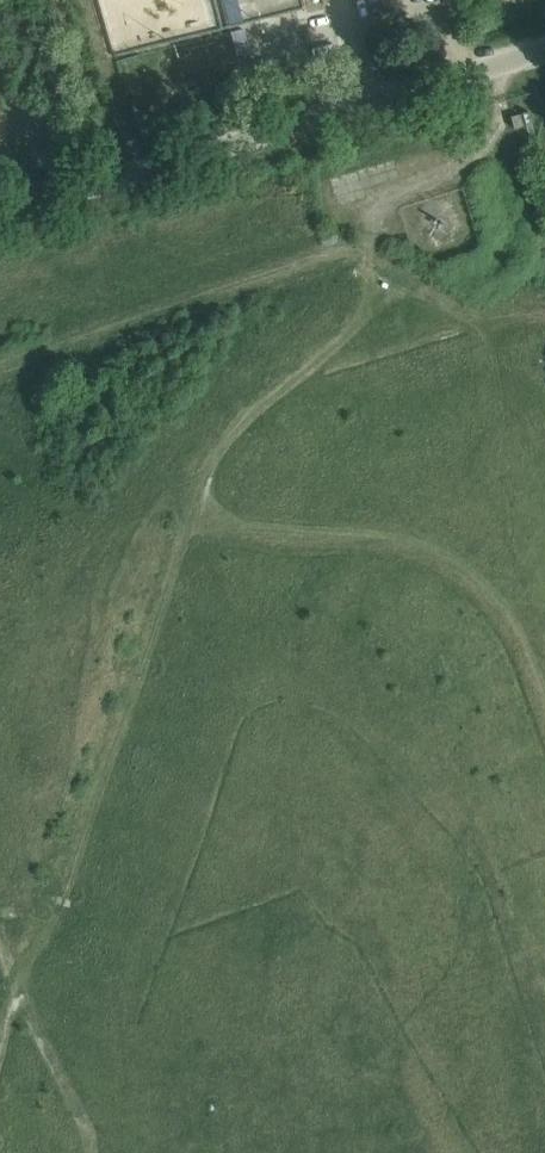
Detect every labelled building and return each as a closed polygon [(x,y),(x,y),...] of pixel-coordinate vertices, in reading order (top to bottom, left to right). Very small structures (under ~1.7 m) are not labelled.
[(528,111),(522,113),(526,125),(532,123),(528,111)] [(514,128),(523,126),(520,114),(511,117),(514,128)]
